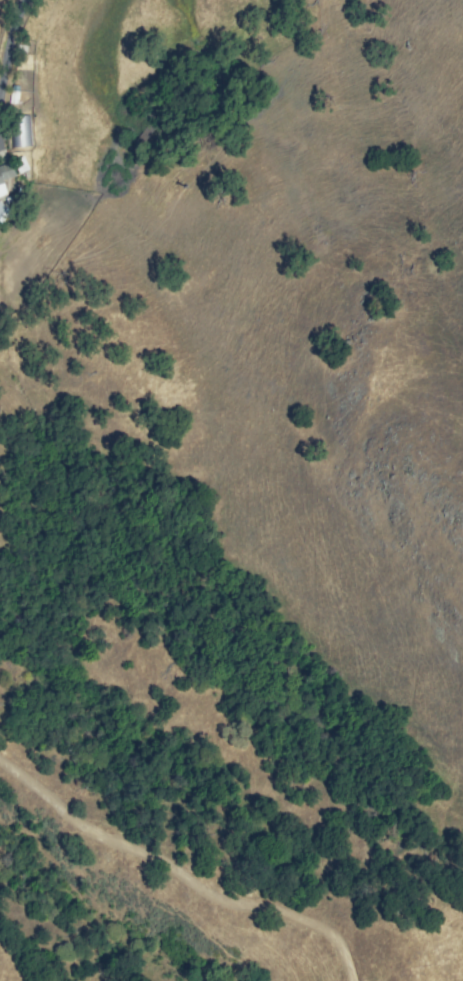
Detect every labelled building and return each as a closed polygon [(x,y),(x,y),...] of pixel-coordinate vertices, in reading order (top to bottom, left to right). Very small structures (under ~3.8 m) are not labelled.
[(13,145),(9,119),(31,114),(32,145),(13,145)] [(0,168),(0,198),(9,196),(4,180),(19,176),(15,164),(0,168)] [(9,208),(0,202),(0,221),(9,208)]
